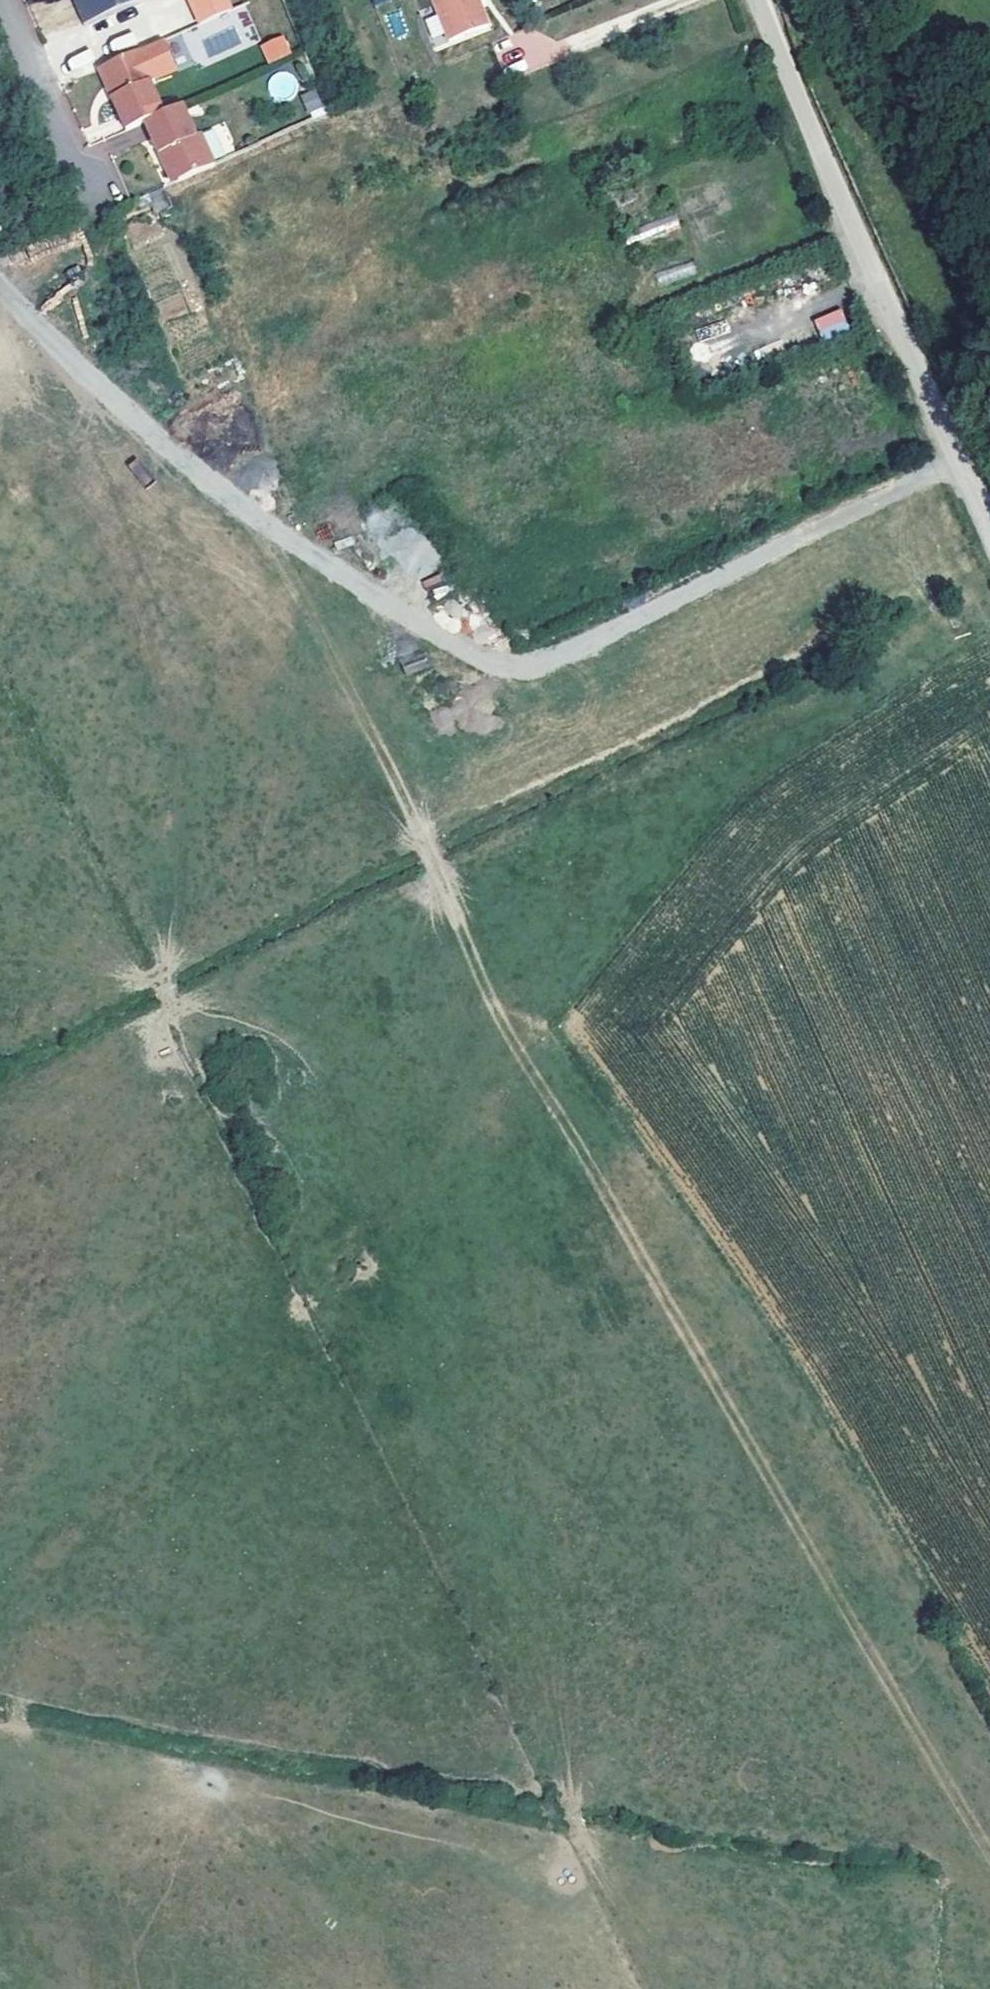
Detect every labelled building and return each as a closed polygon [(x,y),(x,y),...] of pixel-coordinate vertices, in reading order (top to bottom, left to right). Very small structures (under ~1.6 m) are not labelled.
[(80,27),(144,0),(69,0),(80,27)] [(193,21),(231,10),(227,0),(187,0),(193,21)] [(449,41),(488,26),(478,0),(433,0),(449,41)] [(268,63),(292,52),(282,33),(259,45),(268,63)] [(143,121),(163,112),(149,82),(152,79),(140,50),(104,66),(116,95),(110,98),(124,129),(143,121)] [(96,69),(110,98),(116,95),(104,66),(96,69)] [(306,110),(321,106),(317,89),(301,93),(306,110)] [(179,180),(213,165),(200,133),(195,135),(181,104),(163,112),(143,121),(157,152),(165,149),(179,180)] [(157,152),(171,185),(179,180),(165,149),(157,152)] [(818,336),(848,329),(843,308),(813,315),(818,336)]
